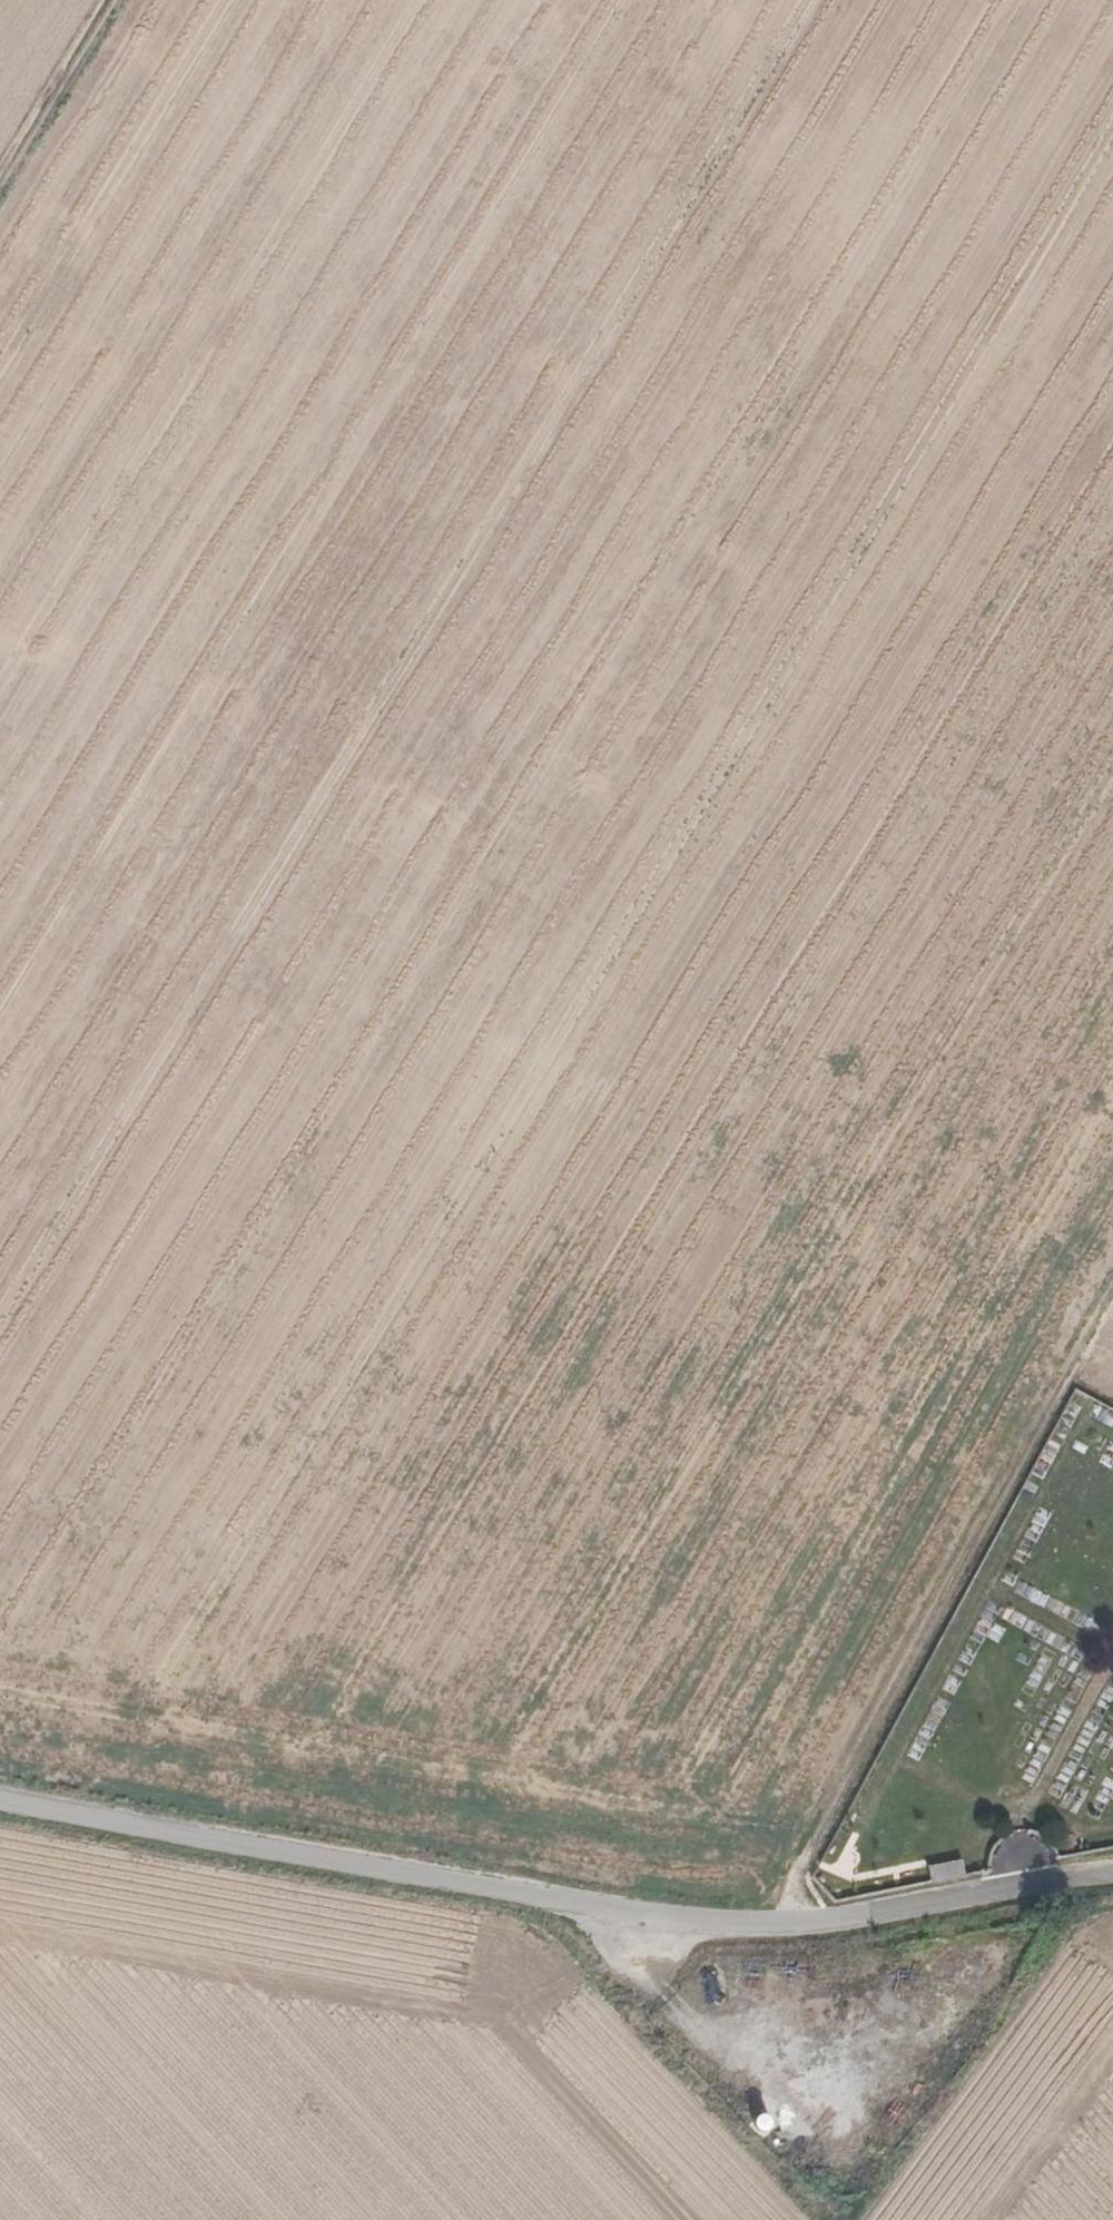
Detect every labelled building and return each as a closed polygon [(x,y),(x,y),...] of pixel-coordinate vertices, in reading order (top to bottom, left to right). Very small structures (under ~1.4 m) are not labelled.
[(921,2051),(845,1995),(765,2105),(841,2161),(921,2051)]
